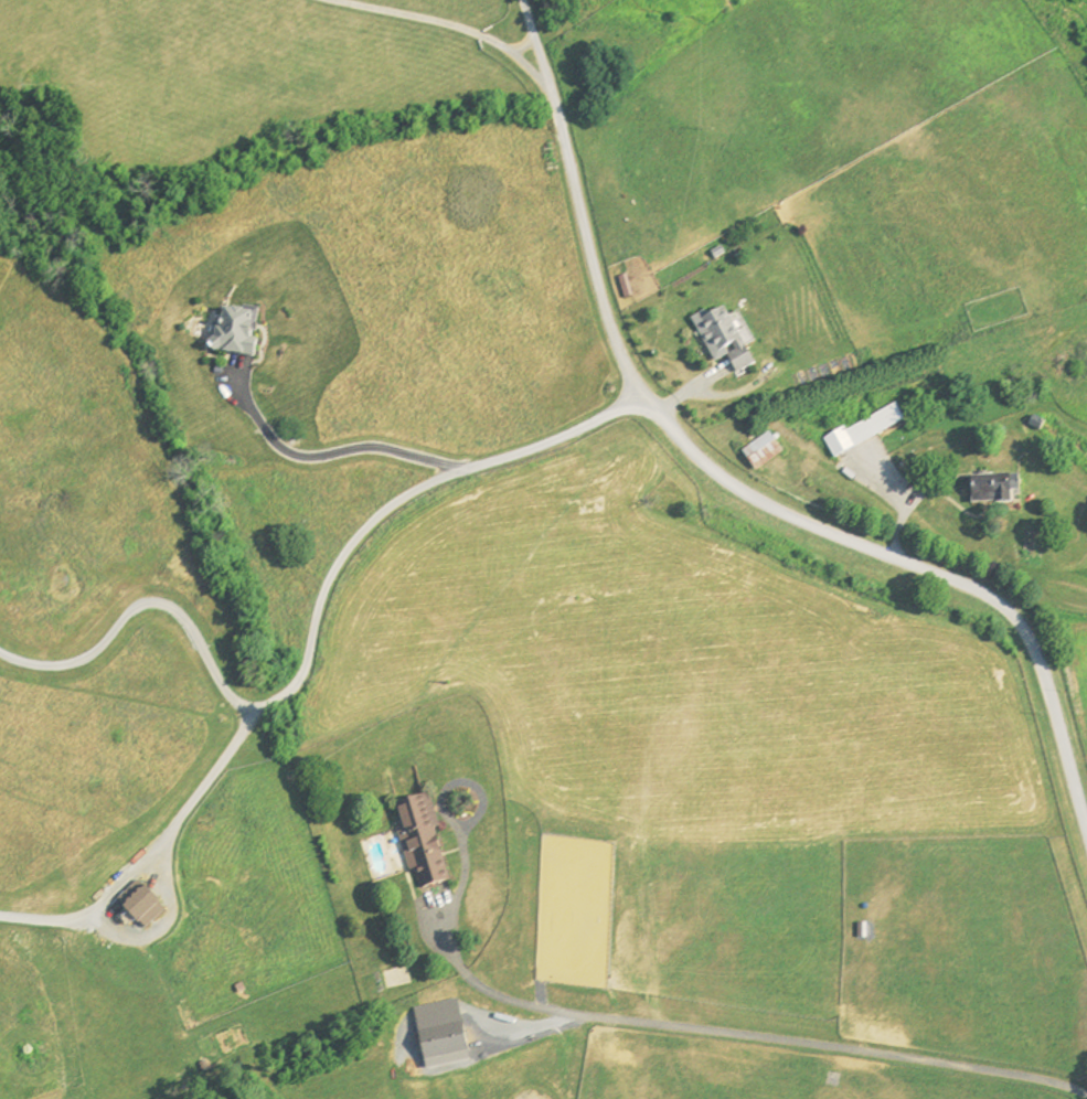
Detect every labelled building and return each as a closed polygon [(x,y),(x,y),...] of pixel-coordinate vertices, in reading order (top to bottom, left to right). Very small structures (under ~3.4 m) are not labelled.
[(750,367),(741,346),(747,344),(734,314),(724,318),(719,307),(687,321),(707,365),(720,359),(728,377),(750,367)] [(252,314),(215,309),(208,354),(246,359),(252,314)] [(819,439),(827,458),(901,425),(892,406),(819,439)] [(749,473),(777,456),(765,434),(736,451),(749,473)] [(966,484),(966,505),(1007,505),(1007,484),(966,484)] [(410,892),(444,884),(432,832),(436,831),(428,796),(391,805),(410,892)]
